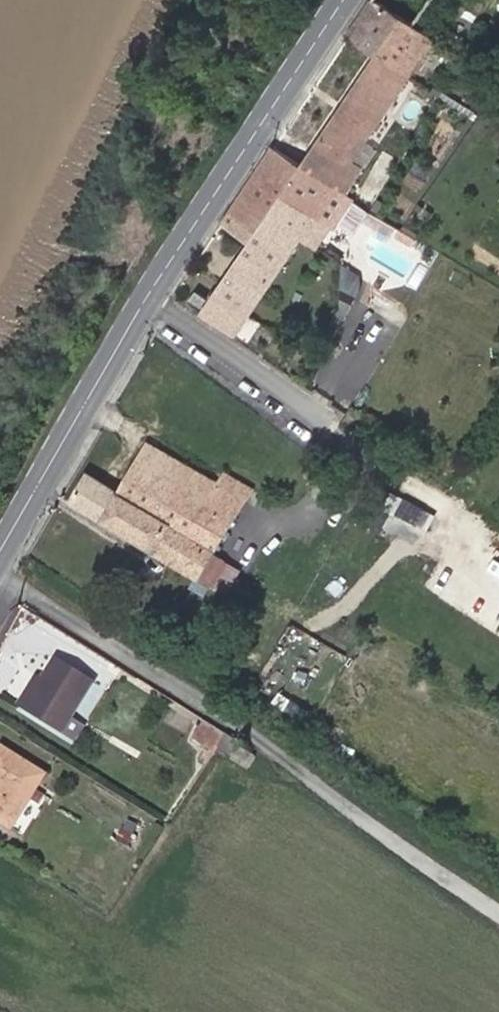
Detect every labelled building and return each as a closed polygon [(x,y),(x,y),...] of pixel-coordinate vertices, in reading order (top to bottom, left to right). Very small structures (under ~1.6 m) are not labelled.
[(436,41),(414,26),(374,0),(372,0),(348,35),(377,54),(411,76),(436,41)] [(414,26),(432,0),(374,0),(414,26)] [(489,25),(498,30),(498,7),(489,25)] [(411,76),(377,54),(303,164),(346,193),(365,164),(356,158),(366,143),(411,76)] [(496,80),(490,89),(498,95),(498,83),(496,80)] [(366,143),(356,158),(365,164),(372,147),(366,143)] [(274,146),(234,207),(253,220),(256,216),(265,222),(279,202),(286,206),(292,199),(317,215),(310,226),(324,236),(332,225),(328,222),(346,193),(303,164),(274,146)] [(253,220),(234,207),(223,223),(252,243),(219,290),(235,302),(234,305),(248,316),(305,235),(319,245),(324,236),(310,226),(317,215),(292,199),(286,206),(279,202),(265,222),(256,216),(253,220)] [(235,302),(219,290),(211,303),(198,293),(190,304),(204,314),(202,316),(233,337),(248,316),(234,305),(235,302)] [(219,482),(148,441),(125,480),(101,466),(96,475),(91,472),(74,501),(214,584),(228,560),(216,553),(253,488),(226,472),(219,482)] [(268,552),(274,541),(266,536),(260,547),(268,552)] [(60,738),(88,692),(53,670),(39,691),(23,717),(60,738)] [(23,717),(39,691),(33,687),(16,713),(23,717)] [(222,744),(200,730),(189,748),(202,757),(195,768),(196,771),(202,775),(214,756),(215,754),(222,744)] [(236,753),(222,744),(215,754),(246,772),(250,766),(234,756),(236,753)] [(246,772),(215,754),(214,756),(228,766),(227,768),(242,778),(246,772)] [(8,836),(31,797),(35,799),(45,783),(0,756),(0,831),(8,836)] [(39,813),(44,805),(38,801),(33,809),(39,813)] [(134,845),(139,837),(130,832),(125,839),(134,845)] [(127,856),(134,845),(125,839),(123,838),(116,849),(127,856)]
